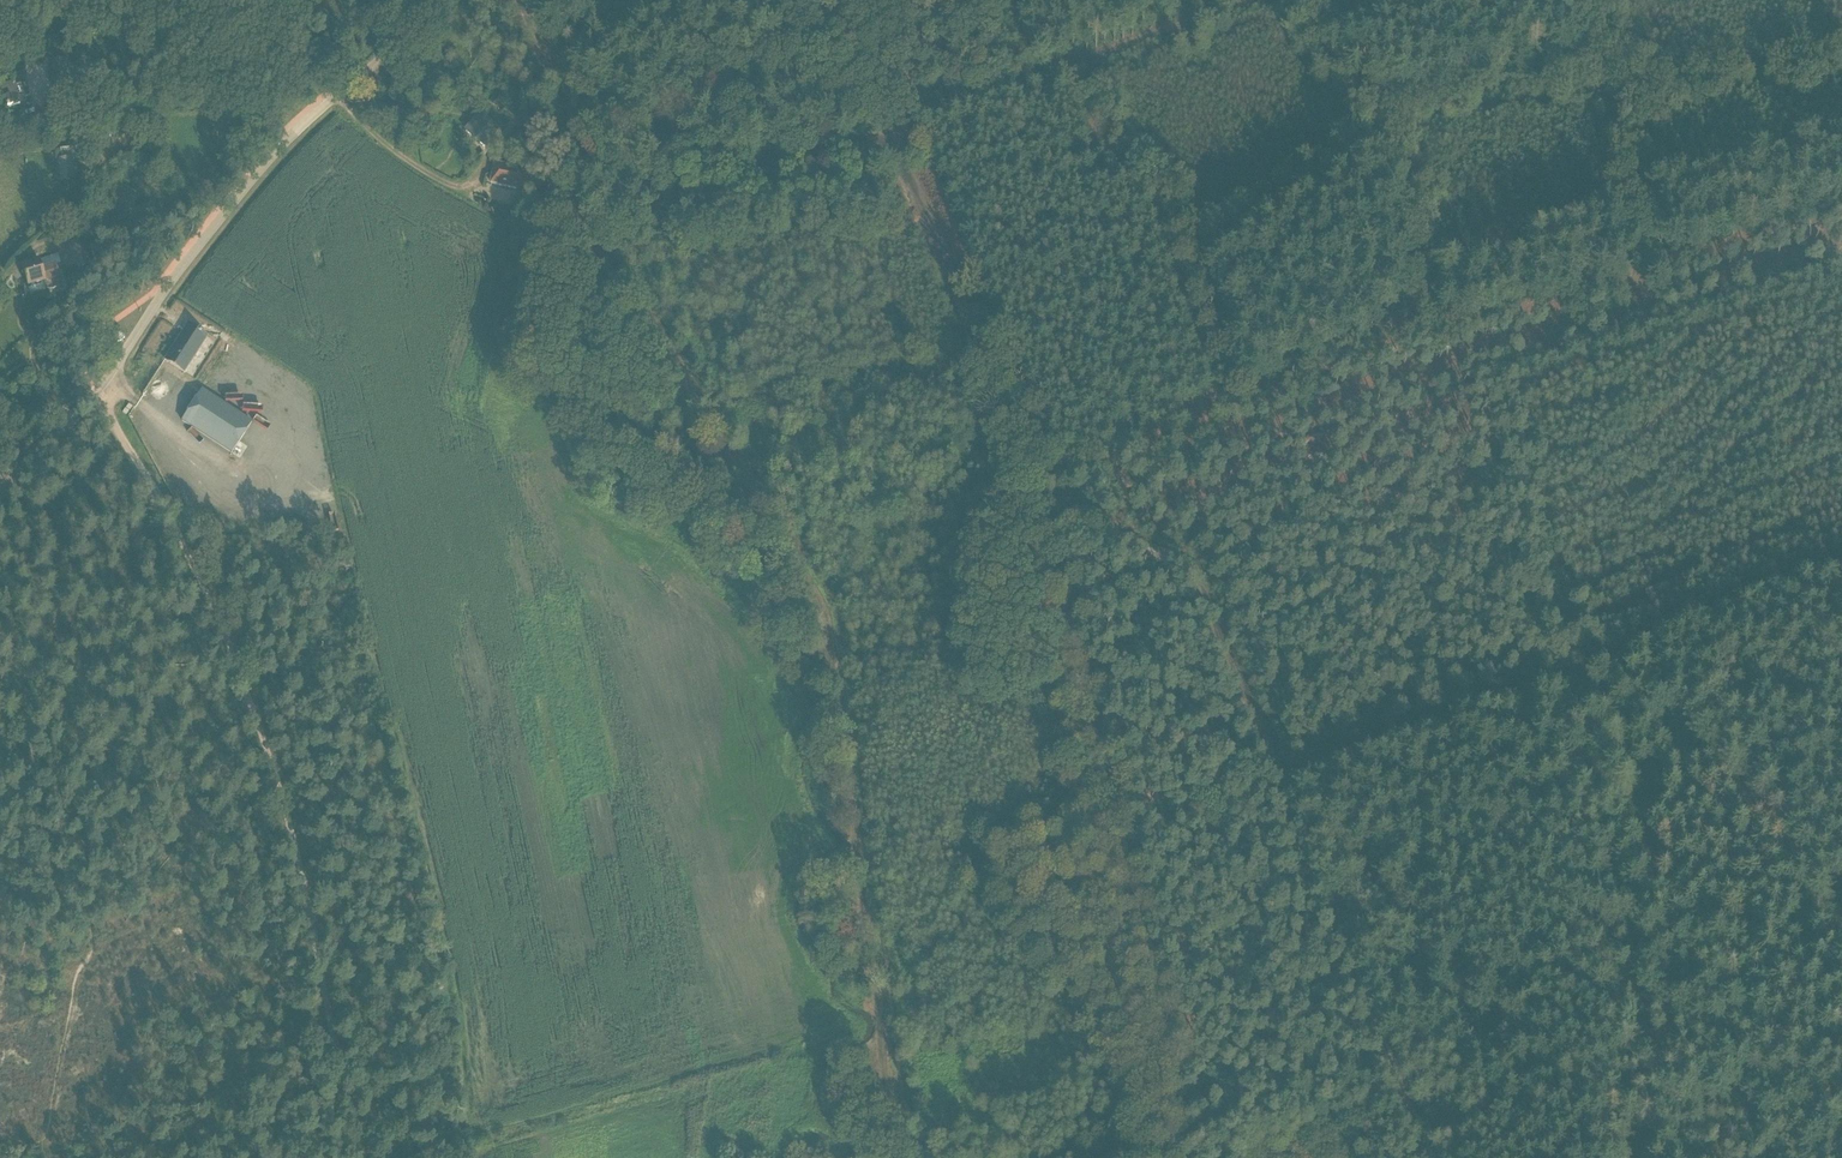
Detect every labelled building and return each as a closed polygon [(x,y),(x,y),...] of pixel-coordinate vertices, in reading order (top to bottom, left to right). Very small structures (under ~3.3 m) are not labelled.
[(13,86),(0,90),(7,111),(20,106),(13,86)] [(499,111),(509,103),(499,93),(489,103),(493,107),(494,105),(499,111)] [(528,119),(513,103),(502,114),(516,129),(528,119)] [(494,139),(501,131),(480,114),(465,132),(489,152),(497,142),(494,139)] [(68,182),(75,181),(72,148),(60,149),(61,159),(58,159),(60,183),(64,182),(64,188),(69,187),(68,182)] [(490,186),(529,194),(534,171),(495,164),(490,186)] [(47,291),(61,287),(55,265),(60,264),(57,256),(20,267),(27,290),(45,284),(47,291)] [(164,361),(184,374),(206,339),(187,326),(164,361)] [(116,343),(118,344),(120,343),(122,342),(123,341),(124,339),(124,337),(124,335),(123,334),(121,333),(120,332),(118,332),(116,332),(114,333),(113,335),(113,337),(113,339),(113,341),(115,342),(116,343)] [(251,424),(202,394),(183,425),(232,455),(251,424)]
